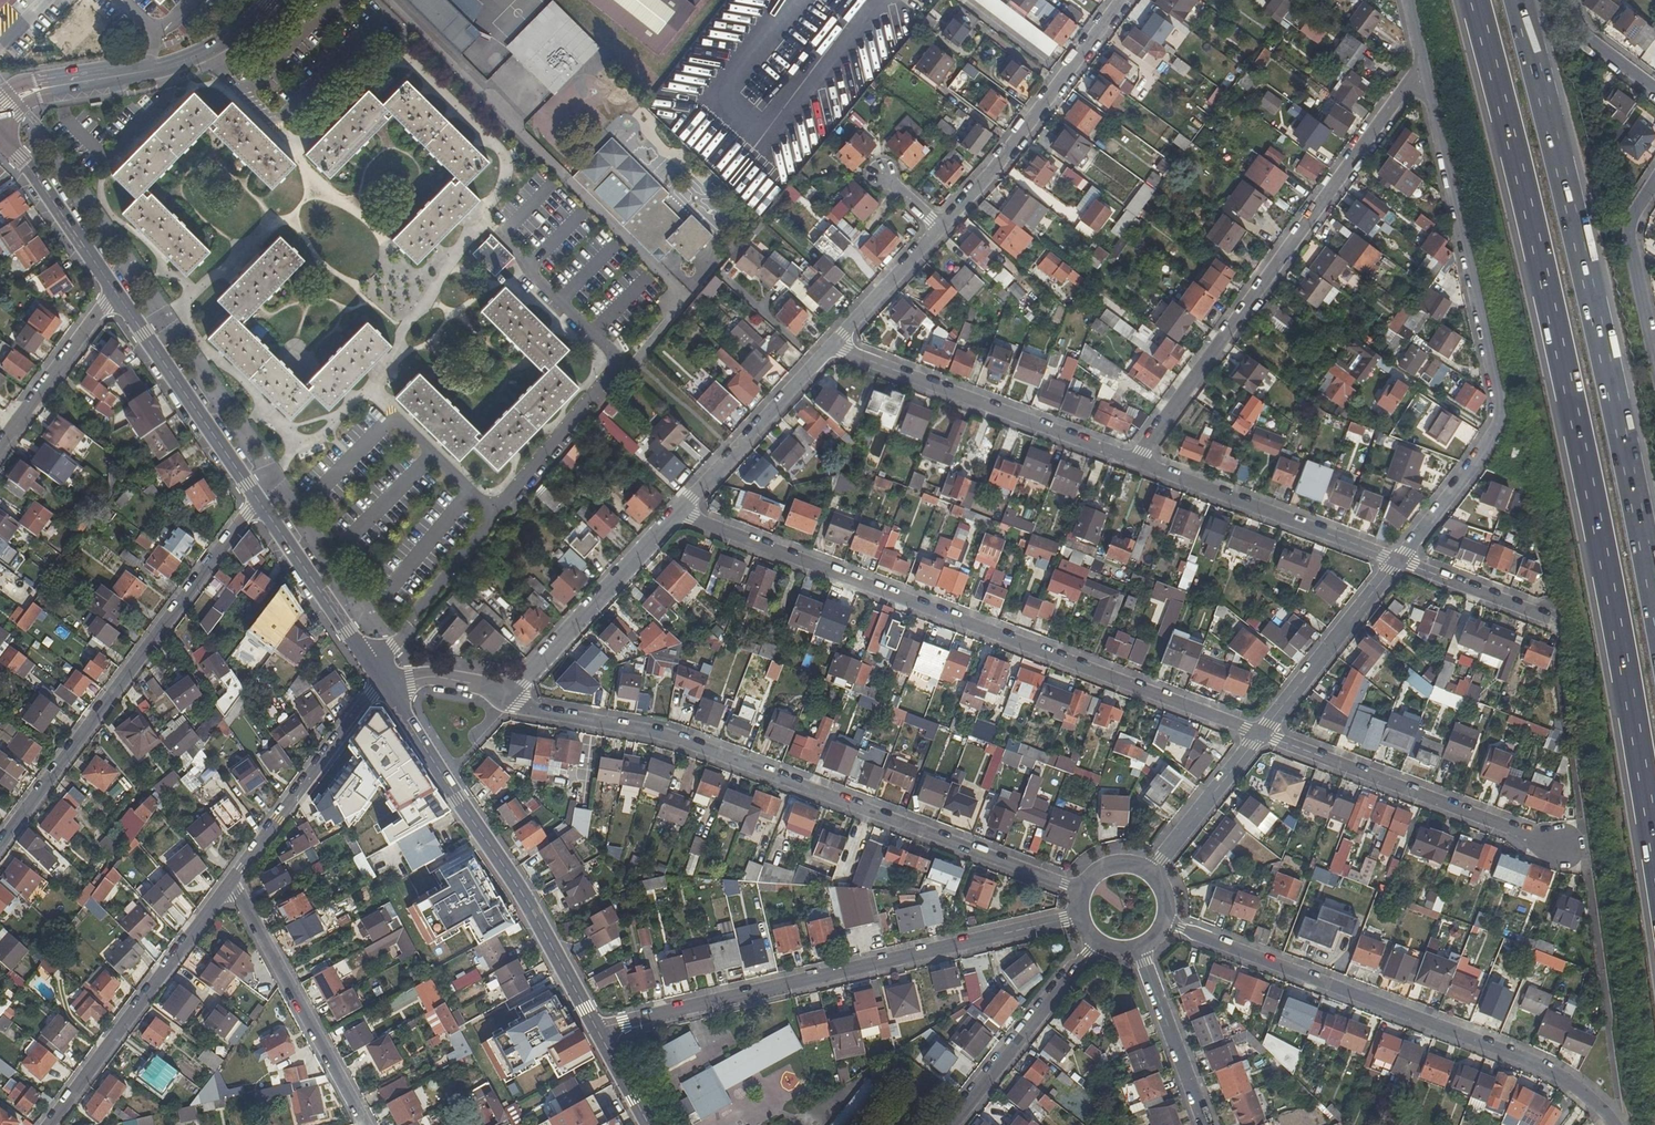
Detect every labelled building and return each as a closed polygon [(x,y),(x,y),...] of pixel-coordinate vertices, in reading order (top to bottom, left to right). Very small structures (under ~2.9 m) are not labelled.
[(459,52),(474,37),(465,27),(470,22),(447,0),(406,0),(459,52)] [(470,22),(483,5),(478,0),(447,0),(470,22)] [(553,0),(551,0),(511,41),(519,49),(513,55),(554,94),(600,46),(553,0)] [(659,54),(701,0),(590,0),(659,54)] [(1050,56),(1058,46),(1044,35),(999,0),(977,0),(1050,56)] [(1012,1),(1029,13),(1034,6),(1038,0),(1013,0),(1012,1)] [(1034,6),(1050,18),(1057,10),(1043,0),(1038,0),(1034,6)] [(1181,24),(1198,0),(1151,0),(1150,1),(1181,24)] [(1278,22),(1293,2),(1295,3),(1297,0),(1274,0),(1264,13),(1278,22)] [(1608,22),(1619,7),(1609,0),(1587,0),(1584,4),(1608,22)] [(1347,24),(1366,38),(1383,16),(1364,1),(1347,24)] [(1084,16),(1071,6),(1065,13),(1078,23),(1084,16)] [(1646,51),(1654,38),(1654,24),(1652,28),(1626,9),(1613,26),(1646,51)] [(981,22),(965,10),(945,36),(959,47),(972,30),(974,31),(981,22)] [(1154,12),(1140,31),(1155,42),(1160,45),(1173,26),(1154,12)] [(1044,35),(1058,46),(1061,47),(1077,26),(1061,13),(1044,35)] [(1309,27),(1303,34),(1317,44),(1323,36),(1309,27)] [(1142,59),(1155,42),(1140,31),(1135,28),(1122,45),(1137,57),(1138,56),(1142,59)] [(1349,34),(1333,55),(1348,66),(1354,57),(1357,59),(1360,61),(1364,56),(1361,54),(1358,51),(1363,44),(1349,34)] [(511,41),(505,47),(513,55),(519,49),(511,41)] [(932,44),(914,67),(938,85),(956,61),(932,44)] [(1366,47),(1363,44),(1358,51),(1361,54),(1366,47)] [(1263,48),(1253,62),(1261,68),(1271,54),(1263,48)] [(1120,91),(1128,97),(1133,91),(1120,81),(1130,67),(1114,55),(1110,62),(1107,65),(1100,76),(1100,77),(1120,91)] [(1182,77),(1190,68),(1175,57),(1168,67),(1182,77)] [(1354,57),(1348,66),(1351,68),(1357,59),(1354,57)] [(893,76),(901,66),(894,60),(886,71),(893,76)] [(1029,71),(1014,60),(1001,77),(1016,88),(1029,71)] [(1369,82),(1362,77),(1361,79),(1351,72),(1349,75),(1345,73),(1333,88),(1337,91),(1336,94),(1351,105),(1358,94),(1360,95),(1369,82)] [(1252,94),(1260,83),(1247,73),(1239,84),(1252,94)] [(1107,107),(1120,91),(1100,77),(1088,93),(1107,107)] [(392,114),(455,176),(392,239),(416,263),(479,199),(464,185),(488,161),(405,80),(382,104),(367,90),(305,154),(329,177),(392,114)] [(1612,116),(1622,124),(1635,106),(1614,90),(1605,101),(1616,110),(1612,116)] [(874,96),(867,91),(856,104),(862,110),(874,96)] [(1007,103),(991,91),(979,108),(995,120),(1007,103)] [(1210,92),(1202,110),(1212,114),(1220,96),(1210,92)] [(146,189),(208,126),(272,189),(296,165),(232,102),(218,117),(194,93),(113,175),(137,199),(123,214),(186,276),(210,252),(146,189)] [(1284,102),(1276,96),(1268,107),(1276,113),(1284,102)] [(1100,118),(1078,102),(1065,119),(1087,135),(1100,118)] [(1350,110),(1365,120),(1370,113),(1356,102),(1350,110)] [(1331,130),(1341,137),(1355,116),(1336,104),(1323,124),(1331,130)] [(851,111),(846,117),(861,131),(867,124),(851,111)] [(1330,130),(1312,117),(1298,138),(1315,150),(1330,130)] [(936,128),(952,140),(958,131),(943,120),(936,128)] [(1638,121),(1619,145),(1636,158),(1654,134),(1638,121)] [(961,146),(975,156),(991,134),(978,124),(961,146)] [(1078,166),(1092,146),(1066,127),(1051,147),(1078,166)] [(1405,130),(1388,154),(1406,168),(1418,153),(1407,145),(1414,136),(1405,130)] [(887,147),(899,158),(915,142),(907,134),(904,138),(899,134),(887,147)] [(855,135),(847,144),(864,160),(875,147),(863,136),(860,139),(855,135)] [(1180,135),(1174,144),(1185,152),(1191,144),(1180,135)] [(612,137),(573,177),(659,262),(673,247),(688,261),(713,236),(691,214),(683,222),(662,201),(669,194),(612,137)] [(923,149),(915,142),(899,158),(911,170),(924,157),(919,153),(923,149)] [(864,160),(847,144),(839,152),(844,156),(840,160),(853,172),(864,160)] [(1267,146),(1261,156),(1278,166),(1283,156),(1267,146)] [(1313,181),(1323,165),(1308,154),(1297,170),(1313,181)] [(1039,156),(1025,176),(1042,188),(1056,168),(1039,156)] [(1273,194),(1287,176),(1260,156),(1246,175),(1273,194)] [(1408,195),(1420,178),(1409,170),(1408,171),(1391,158),(1379,173),(1408,195)] [(1163,161),(1155,171),(1165,179),(1173,168),(1163,161)] [(947,189),(961,173),(952,165),(949,169),(945,165),(934,177),(947,189)] [(1074,184),(1079,176),(1067,168),(1062,175),(1074,184)] [(807,176),(800,171),(788,186),(789,188),(798,186),(807,176)] [(1153,174),(1145,184),(1155,192),(1163,182),(1153,174)] [(1265,197),(1242,180),(1224,204),(1248,221),(1265,197)] [(1128,224),(1129,225),(1154,191),(1143,183),(1109,231),(1118,237),(1128,224)] [(842,204),(851,211),(865,195),(853,184),(841,197),(845,200),(842,204)] [(1074,209),(1082,214),(1098,192),(1089,186),(1074,209)] [(818,192),(811,187),(801,198),(808,204),(818,192)] [(1017,189),(998,214),(1017,228),(1023,220),(1033,228),(1047,210),(1017,189)] [(1378,216),(1382,219),(1390,209),(1368,192),(1361,203),(1378,216)] [(5,227),(17,219),(23,215),(12,198),(7,201),(3,195),(0,197),(0,222),(1,221),(5,227)] [(851,211),(863,223),(878,207),(865,195),(851,211)] [(1276,205),(1286,212),(1291,206),(1280,198),(1276,205)] [(1361,203),(1357,200),(1344,217),(1365,233),(1378,216),(1361,203)] [(984,201),(978,208),(995,221),(994,222),(1001,227),(992,239),(991,240),(1015,257),(1031,238),(1017,228),(998,214),(984,201)] [(1112,212),(1096,201),(1081,221),(1097,233),(1112,212)] [(1227,253),(1244,230),(1222,213),(1205,237),(1227,253)] [(1435,224),(1421,214),(1415,222),(1429,233),(1435,224)] [(872,216),(864,225),(871,230),(878,222),(872,216)] [(0,230),(0,251),(5,259),(9,256),(32,241),(17,219),(5,227),(0,230)] [(841,222),(835,229),(845,239),(852,231),(841,222)] [(835,229),(830,225),(811,245),(821,255),(831,264),(850,243),(845,239),(835,229)] [(875,266),(897,242),(884,230),(865,251),(869,255),(866,258),(875,266)] [(852,231),(845,239),(850,243),(857,250),(869,238),(862,232),(857,237),(852,231)] [(1446,242),(1434,232),(1421,249),(1438,261),(1443,265),(1452,253),(1442,246),(1446,242)] [(1355,233),(1338,257),(1346,263),(1368,279),(1378,267),(1374,264),(1382,254),(1355,233)] [(502,282),(505,279),(500,273),(515,258),(492,235),(473,255),(502,282)] [(972,235),(958,249),(975,264),(979,259),(981,257),(983,259),(990,251),(972,235)] [(292,421),(315,396),(330,410),(393,346),(367,323),(309,382),(314,387),(309,390),(238,320),(242,315),(247,319),(305,260),(280,236),(217,300),(231,315),(207,339),(292,421)] [(756,275),(767,262),(743,240),(729,257),(753,278),(756,275)] [(32,241),(9,256),(20,273),(44,258),(32,241)] [(1108,255),(1098,248),(1091,256),(1101,264),(1103,261),(1108,255)] [(1311,270),(1332,287),(1336,289),(1339,285),(1333,280),(1346,263),(1338,257),(1327,248),(1311,270)] [(1043,263),(1039,268),(1046,273),(1045,275),(1048,278),(1050,276),(1051,277),(1053,276),(1062,283),(1071,272),(1047,254),(1041,262),(1043,263)] [(821,255),(810,267),(822,278),(830,285),(841,273),(831,264),(821,255)] [(1108,255),(1103,261),(1113,268),(1118,262),(1108,255)] [(767,262),(756,275),(771,289),(779,281),(790,289),(796,282),(804,274),(792,263),(786,270),(771,256),(767,262)] [(979,259),(975,264),(981,270),(986,266),(979,259)] [(1423,284),(1428,288),(1434,280),(1443,265),(1438,261),(1423,284)] [(1214,297),(1232,273),(1217,262),(1199,286),(1214,297)] [(985,280),(968,265),(948,286),(955,292),(965,301),(985,280)] [(1311,270),(1306,267),(1300,274),(1305,278),(1311,270)] [(1002,268),(991,280),(996,284),(1002,290),(1013,278),(1002,268)] [(66,292),(51,270),(32,283),(46,302),(53,296),(55,300),(66,292)] [(1294,293),(1316,309),(1332,287),(1311,270),(1305,278),(1294,293)] [(948,286),(935,273),(926,283),(934,290),(921,305),(933,315),(955,292),(948,286)] [(714,276),(700,293),(706,299),(708,300),(723,283),(715,275),(714,276)] [(830,285),(822,278),(809,292),(820,302),(817,304),(826,312),(841,296),(830,285)] [(790,289),(788,291),(799,302),(808,293),(796,282),(790,289)] [(1006,287),(1015,301),(1023,295),(1014,282),(1006,287)] [(1178,305),(1197,319),(1203,312),(1204,313),(1215,299),(1194,283),(1178,305)] [(996,284),(991,289),(1003,301),(1009,296),(1002,290),(996,284)] [(544,373),(482,436),(419,374),(395,398),(458,460),(473,446),(497,469),(578,387),(554,364),(568,349),(504,287),(481,311),(544,373)] [(1428,288),(1416,306),(1425,312),(1438,321),(1451,302),(1428,288)] [(706,299),(700,293),(696,298),(683,314),(688,319),(706,299)] [(1067,295),(1060,304),(1066,310),(1074,301),(1067,295)] [(772,315),(785,301),(779,296),(766,310),(772,315)] [(784,311),(776,319),(794,335),(801,327),(799,324),(806,316),(789,300),(781,308),(784,311)] [(1193,317),(1170,300),(1153,325),(1175,341),(1193,317)] [(914,312),(902,301),(894,310),(897,312),(889,320),(899,329),(898,331),(899,332),(898,333),(903,339),(905,337),(906,338),(925,316),(917,308),(914,312)] [(1261,310),(1272,318),(1277,312),(1279,310),(1267,302),(1261,310)] [(40,305),(23,329),(41,342),(44,344),(57,326),(50,321),(54,315),(40,305)] [(983,305),(976,311),(996,329),(1000,320),(983,305)] [(1389,329),(1396,334),(1412,311),(1405,306),(1389,329)] [(1412,311),(1396,334),(1397,335),(1404,339),(1411,344),(1416,336),(1412,333),(1425,312),(1416,306),(1412,311)] [(1261,310),(1257,316),(1283,335),(1288,330),(1272,318),(1261,310)] [(1102,312),(1098,318),(1109,326),(1112,329),(1117,322),(1102,312)] [(1272,318),(1288,330),(1289,331),(1294,324),(1277,312),(1272,318)] [(972,316),(966,314),(964,320),(970,323),(972,316)] [(1094,315),(1090,327),(1102,335),(1109,326),(1098,318),(1094,315)] [(1120,321),(1114,330),(1168,370),(1183,351),(1164,337),(1157,347),(1146,339),(1150,333),(1139,325),(1135,332),(1120,321)] [(972,324),(965,323),(959,337),(966,339),(972,324)] [(1460,335),(1441,323),(1426,345),(1445,357),(1460,335)] [(744,325),(740,330),(751,340),(768,356),(774,351),(781,357),(790,347),(775,334),(767,342),(764,339),(761,343),(757,339),(758,338),(744,325)] [(937,327),(932,332),(948,346),(953,348),(955,344),(951,340),(946,335),(937,327)] [(953,328),(946,335),(951,340),(958,334),(953,328)] [(41,342),(23,329),(11,346),(30,359),(41,342)] [(740,330),(735,335),(745,345),(751,340),(740,330)] [(1404,339),(1397,335),(1388,348),(1394,353),(1404,339)] [(1349,375),(1360,383),(1380,356),(1354,337),(1347,347),(1362,358),(1349,375)] [(107,343),(96,359),(110,369),(116,373),(122,369),(117,365),(120,361),(116,358),(120,353),(107,343)] [(1084,343),(1078,358),(1094,368),(1099,354),(1084,343)] [(0,345),(0,371),(17,383),(23,374),(27,376),(31,370),(11,355),(11,354),(0,345)] [(948,346),(945,345),(941,355),(947,357),(949,359),(953,348),(948,346)] [(990,345),(982,366),(1003,374),(1011,353),(990,345)] [(1415,346),(1412,345),(1399,365),(1413,375),(1427,355),(1415,346)] [(922,348),(918,359),(942,368),(947,357),(941,355),(937,354),(922,348)] [(957,349),(949,370),(966,376),(975,351),(967,348),(966,353),(957,349)] [(720,349),(715,355),(737,375),(727,387),(746,404),(758,391),(749,383),(753,379),(747,373),(720,349)] [(1060,352),(1051,349),(1046,364),(1045,365),(1054,368),(1060,352)] [(771,364),(755,350),(746,359),(750,363),(744,369),(748,372),(747,373),(753,379),(755,381),(759,376),(761,379),(769,371),(766,369),(771,364)] [(1019,354),(1010,377),(1037,387),(1045,365),(1046,364),(1019,354)] [(1108,362),(1099,354),(1094,368),(1092,374),(1102,377),(1104,374),(1108,362)] [(1267,371),(1247,356),(1229,380),(1250,394),(1267,371)] [(1381,357),(1375,365),(1389,373),(1394,366),(1381,357)] [(1077,361),(1067,358),(1061,374),(1070,377),(1077,361)] [(110,369),(96,359),(82,378),(84,380),(92,386),(99,375),(103,378),(110,369)] [(1165,370),(1149,359),(1145,364),(1140,371),(1136,377),(1151,388),(1165,370)] [(1433,379),(1442,363),(1434,359),(1425,373),(1433,379)] [(1145,364),(1140,360),(1134,367),(1140,371),(1145,364)] [(1108,362),(1104,374),(1115,380),(1122,371),(1113,364),(1108,362)] [(1436,388),(1449,368),(1442,363),(1433,379),(1429,384),(1436,388)] [(1355,381),(1334,364),(1329,371),(1337,378),(1324,393),(1342,408),(1350,399),(1349,399),(1355,391),(1350,387),(1355,381)] [(136,391),(126,377),(113,385),(127,406),(144,395),(140,389),(136,391)] [(1393,377),(1388,385),(1392,388),(1390,390),(1393,392),(1399,381),(1393,377)] [(108,378),(94,388),(101,393),(113,385),(108,378)] [(113,414),(107,410),(109,408),(107,407),(112,401),(101,393),(94,388),(92,386),(84,380),(79,389),(97,402),(91,410),(105,420),(110,416),(113,414)] [(714,381),(696,402),(720,424),(738,403),(714,381)] [(1392,388),(1388,385),(1376,404),(1391,413),(1408,386),(1399,381),(1393,392),(1390,390),(1392,388)] [(1474,413),(1486,396),(1466,383),(1454,401),(1474,413)] [(1099,385),(1096,397),(1109,401),(1113,389),(1099,385)] [(1041,386),(1036,398),(1057,406),(1063,390),(1055,387),(1054,390),(1041,386)] [(1067,387),(1059,408),(1085,417),(1091,400),(1074,394),(1076,390),(1067,387)] [(850,401),(821,390),(817,400),(826,403),(822,412),(828,418),(829,418),(832,409),(835,410),(836,407),(846,411),(850,401)] [(872,392),(868,404),(878,408),(877,412),(885,415),(881,424),(892,428),(903,398),(891,393),(889,399),(872,392)] [(147,393),(144,395),(150,404),(152,403),(154,402),(147,393)] [(113,414),(110,416),(131,447),(144,439),(165,425),(166,424),(157,411),(159,410),(154,402),(152,403),(150,404),(144,395),(127,406),(113,414)] [(1262,403),(1252,396),(1233,425),(1244,432),(1249,424),(1245,421),(1253,409),(1259,412),(1262,403)] [(1301,396),(1296,407),(1319,423),(1324,412),(1318,408),(1301,396)] [(1207,397),(1202,404),(1212,411),(1217,404),(1207,397)] [(1099,399),(1091,419),(1125,431),(1130,417),(1124,415),(1125,412),(1102,404),(1103,400),(1099,399)] [(909,406),(903,422),(923,429),(929,413),(909,406)] [(797,425),(792,430),(793,432),(805,443),(811,448),(815,444),(813,442),(815,440),(813,438),(818,432),(815,429),(821,422),(805,407),(796,416),(805,425),(801,429),(797,425)] [(1334,414),(1339,417),(1344,410),(1339,407),(1334,414)] [(1444,445),(1460,420),(1443,409),(1427,434),(1444,445)] [(602,411),(594,421),(620,445),(626,439),(628,437),(602,411)] [(828,418),(822,423),(852,450),(857,444),(853,441),(829,418),(828,418)] [(55,419),(38,441),(43,445),(64,460),(80,438),(55,419)] [(675,420),(657,441),(660,444),(677,460),(696,439),(675,420)] [(1361,435),(1364,425),(1348,421),(1346,430),(1361,435)] [(967,425),(957,422),(948,442),(930,435),(921,457),(950,468),(967,425)] [(165,425),(144,439),(160,461),(180,447),(165,425)] [(1255,428),(1249,445),(1275,455),(1282,438),(1255,428)] [(805,443),(793,432),(771,456),(787,470),(803,452),(800,449),(805,443)] [(1209,435),(1203,433),(1197,447),(1183,441),(1177,453),(1196,461),(1202,449),(1204,449),(1209,435)] [(1230,434),(1227,444),(1244,450),(1248,440),(1230,434)] [(626,439),(620,445),(630,454),(636,448),(626,439)] [(1207,460),(1206,462),(1230,470),(1233,459),(1225,456),(1227,448),(1211,443),(1204,459),(1207,460)] [(660,444),(647,458),(670,479),(682,464),(677,460),(660,444)] [(41,456),(31,470),(56,489),(72,467),(64,460),(43,445),(37,454),(41,456)] [(1020,468),(1019,472),(1029,476),(1040,480),(1050,484),(1056,470),(1046,466),(1050,457),(1028,449),(1020,468)] [(1420,457),(1396,449),(1386,478),(1394,482),(1415,489),(1419,479),(1412,477),(1420,457)] [(41,456),(37,454),(27,467),(31,470),(41,456)] [(576,463),(565,455),(559,463),(568,472),(576,463)] [(1297,462),(1278,456),(1270,478),(1288,485),(1297,462)] [(779,473),(761,458),(740,481),(745,486),(750,487),(753,483),(759,489),(765,489),(779,473)] [(1204,459),(1200,458),(1196,469),(1196,470),(1202,472),(1206,462),(1207,460),(1204,459)] [(996,459),(987,481),(1012,491),(1019,472),(1020,468),(996,459)] [(173,460),(151,474),(164,492),(185,478),(173,460)] [(1331,470),(1305,460),(1293,492),(1305,496),(1304,498),(1318,504),(1331,470)] [(1102,464),(1094,461),(1085,487),(1092,489),(1102,464)] [(1068,466),(1058,463),(1056,470),(1050,484),(1048,490),(1068,498),(1077,473),(1067,469),(1068,466)] [(10,486),(5,492),(17,501),(21,496),(36,476),(19,465),(6,483),(10,486)] [(1249,468),(1239,465),(1234,477),(1245,481),(1249,468)] [(949,471),(940,491),(951,496),(950,498),(961,502),(959,507),(963,509),(969,511),(979,483),(949,471)] [(923,477),(912,473),(907,488),(917,492),(923,477)] [(1134,476),(1125,473),(1116,496),(1125,500),(1134,476)] [(856,491),(839,475),(833,492),(841,495),(843,490),(854,494),(856,491)] [(875,477),(872,485),(888,490),(891,482),(876,475),(875,477)] [(1354,486),(1335,479),(1329,496),(1336,499),(1335,503),(1346,508),(1354,486)] [(541,484),(534,492),(558,515),(565,506),(541,484)] [(1502,512),(1509,491),(1491,484),(1486,497),(1483,495),(1480,503),(1500,511),(1502,512)] [(640,487),(632,495),(649,510),(660,498),(648,486),(644,490),(640,487)] [(197,487),(180,498),(192,515),(209,504),(197,487)] [(147,489),(137,496),(151,506),(158,502),(147,489)] [(1380,497),(1361,490),(1352,514),(1371,521),(1380,497)] [(1419,498),(1411,491),(1395,512),(1387,506),(1383,519),(1396,530),(1419,498)] [(748,492),(742,508),(774,521),(778,509),(757,502),(759,497),(748,492)] [(921,493),(919,500),(935,506),(937,499),(921,493)] [(1527,498),(1517,494),(1509,514),(1529,521),(1527,498)] [(649,510),(632,495),(625,503),(629,506),(625,510),(637,522),(649,510)] [(1153,497),(1145,516),(1165,523),(1172,504),(1153,497)] [(78,507),(68,499),(63,506),(73,514),(78,507)] [(126,499),(116,512),(121,516),(131,502),(126,499)] [(935,506),(934,507),(960,517),(963,509),(959,507),(937,499),(935,506)] [(86,511),(95,518),(101,510),(103,506),(95,500),(86,511)] [(819,510),(793,500),(784,524),(796,529),(798,524),(811,529),(819,510)] [(32,504),(15,527),(31,539),(47,516),(32,504)] [(582,504),(575,512),(589,525),(596,517),(582,504)] [(1105,517),(1082,508),(1070,536),(1093,546),(1105,517)] [(527,515),(520,509),(511,520),(518,526),(527,515)] [(620,523),(604,509),(596,517),(589,525),(588,525),(603,540),(620,523)] [(963,509),(960,517),(986,527),(989,518),(969,511),(963,509)] [(1177,510),(1168,532),(1191,541),(1200,518),(1177,510)] [(858,522),(832,513),(822,539),(832,542),(833,540),(839,542),(848,546),(856,526),(858,522)] [(1002,514),(999,522),(1010,526),(1030,535),(1034,525),(1002,514)] [(1,546),(15,527),(0,516),(0,546),(1,546)] [(85,524),(76,517),(68,529),(77,536),(85,524)] [(1448,519),(1443,525),(1464,533),(1466,526),(1448,519)] [(1226,527),(1209,520),(1201,543),(1214,548),(1217,549),(1226,527)] [(581,521),(563,539),(583,557),(598,542),(594,538),(596,535),(581,521)] [(798,524),(796,529),(809,534),(811,529),(798,524)] [(1150,527),(1142,524),(1128,559),(1136,562),(1150,527)] [(1388,527),(1378,524),(1373,538),(1383,541),(1388,527)] [(848,546),(847,549),(878,561),(890,530),(891,528),(883,525),(879,535),(856,526),(848,546)] [(175,527),(161,547),(181,561),(195,542),(175,527)] [(1234,528),(1227,546),(1266,561),(1273,543),(1234,528)] [(896,533),(890,530),(878,561),(877,565),(904,575),(908,564),(888,556),(896,533)] [(263,551),(249,531),(234,551),(244,565),(246,563),(258,555),(263,551)] [(1004,543),(983,534),(975,555),(996,563),(1004,543)] [(1439,543),(1435,551),(1454,558),(1462,538),(1462,537),(1454,534),(1449,547),(1439,543)] [(1498,537),(1490,535),(1488,543),(1495,546),(1498,537)] [(931,538),(923,536),(916,554),(924,557),(925,552),(931,538)] [(1027,543),(1027,544),(1035,547),(1031,555),(1037,557),(1049,562),(1052,555),(1055,556),(1058,547),(1047,542),(1047,541),(1030,536),(1027,543)] [(146,542),(138,537),(134,541),(142,547),(146,542)] [(951,542),(937,537),(931,553),(931,555),(935,557),(934,560),(942,564),(945,558),(949,546),(951,542)] [(1462,538),(1454,558),(1479,567),(1486,548),(1462,538)] [(1111,539),(1104,556),(1124,563),(1125,564),(1133,542),(1123,539),(1122,543),(1111,539)] [(1027,543),(1020,540),(1017,546),(1025,549),(1027,544),(1027,543)] [(1035,547),(1027,544),(1025,549),(1024,552),(1031,555),(1035,547)] [(161,547),(159,545),(146,563),(148,564),(155,569),(159,573),(168,579),(181,561),(161,547)] [(686,545),(681,559),(696,565),(695,568),(703,572),(710,554),(686,545)] [(6,572),(16,558),(1,546),(0,546),(0,568),(6,572)] [(956,549),(949,546),(945,558),(952,560),(956,549)] [(1067,557),(1070,549),(1062,546),(1059,554),(1064,556),(1067,557)] [(564,568),(557,576),(574,592),(585,580),(577,573),(585,563),(568,548),(556,561),(564,568)] [(1217,549),(1214,548),(1212,554),(1210,553),(1205,567),(1210,568),(1217,549)] [(1489,549),(1482,569),(1511,581),(1512,579),(1519,561),(1489,549)] [(1292,554),(1291,556),(1299,559),(1301,553),(1293,550),(1292,554)] [(1282,551),(1275,569),(1300,579),(1302,573),(1309,556),(1301,553),(1299,559),(1291,556),(1292,554),(1282,551)] [(924,557),(916,554),(912,565),(915,567),(919,559),(941,568),(942,564),(934,560),(935,557),(931,555),(931,553),(925,552),(924,557)] [(121,554),(116,562),(129,571),(135,564),(121,554)] [(265,562),(258,555),(246,563),(248,565),(250,566),(256,571),(257,572),(265,562)] [(717,564),(715,563),(704,590),(710,595),(718,575),(729,579),(732,570),(742,574),(746,565),(720,555),(717,564)] [(1319,559),(1309,555),(1309,556),(1302,573),(1312,577),(1319,559)] [(1049,562),(1037,557),(1033,565),(1046,570),(1049,562)] [(915,567),(911,578),(933,587),(941,568),(919,559),(915,567)] [(673,561),(655,581),(678,602),(696,583),(673,561)] [(1519,561),(1512,579),(1532,586),(1535,579),(1540,578),(1537,563),(1531,565),(1519,561)] [(1061,562),(1057,573),(1062,575),(1057,587),(1064,590),(1078,595),(1080,592),(1088,571),(1078,568),(1061,562)] [(155,569),(148,564),(145,568),(152,573),(155,569)] [(994,568),(984,564),(977,581),(975,580),(968,597),(981,602),(987,585),(994,568)] [(1195,567),(1186,564),(1181,578),(1190,581),(1195,567)] [(220,569),(214,577),(229,590),(237,596),(256,571),(250,566),(244,575),(240,572),(234,580),(220,569)] [(1088,571),(1080,592),(1099,599),(1090,622),(1102,627),(1103,626),(1109,628),(1119,602),(1127,582),(1089,566),(1088,571)] [(773,573),(757,567),(753,578),(749,577),(746,585),(751,587),(744,605),(761,613),(766,600),(762,599),(764,593),(766,594),(773,573)] [(965,577),(943,569),(939,578),(944,580),(940,588),(944,590),(944,592),(952,595),(953,593),(958,595),(965,577)] [(243,590),(257,572),(256,571),(237,596),(238,596),(243,590)] [(1061,596),(1075,602),(1078,597),(1078,595),(1064,590),(1057,587),(1062,575),(1057,573),(1052,571),(1046,588),(1045,590),(1061,596)] [(274,585),(257,572),(243,590),(260,604),(274,585)] [(1312,577),(1302,573),(1300,579),(1296,588),(1306,592),(1312,577)] [(1344,587),(1328,573),(1313,592),(1329,605),(1344,587)] [(124,575),(108,596),(125,608),(128,610),(143,589),(124,575)] [(554,588),(550,592),(563,603),(574,592),(557,576),(550,584),(554,588)] [(532,578),(526,585),(533,591),(537,594),(543,588),(532,578)] [(1176,590),(1156,582),(1149,599),(1163,604),(1165,599),(1170,601),(1160,627),(1171,631),(1186,594),(1176,590)] [(1005,591),(987,585),(981,602),(980,603),(998,609),(1005,591)] [(108,596),(98,588),(93,595),(92,594),(86,602),(88,603),(83,611),(94,619),(112,632),(123,617),(120,615),(125,608),(108,596)] [(674,603),(658,588),(642,607),(658,622),(668,610),(674,603)] [(237,596),(229,590),(213,611),(216,613),(203,628),(208,634),(238,596),(237,596)] [(537,594),(533,591),(521,604),(526,609),(520,617),(537,632),(548,620),(539,613),(547,603),(537,594)] [(460,631),(475,612),(453,592),(444,601),(454,609),(436,631),(451,643),(460,631)] [(1134,599),(1126,595),(1121,607),(1129,611),(1134,599)] [(823,607),(796,596),(787,622),(813,632),(820,614),(823,607)] [(36,597),(29,605),(38,611),(44,603),(36,597)] [(1041,602),(1027,597),(1021,614),(1034,619),(1035,616),(1041,602)] [(1051,605),(1041,601),(1041,602),(1035,616),(1046,620),(1051,605)] [(1402,608),(1393,601),(1386,612),(1394,619),(1402,608)] [(1220,620),(1224,609),(1218,604),(1217,605),(1213,617),(1220,620)] [(1413,610),(1408,620),(1421,626),(1419,632),(1429,635),(1439,608),(1430,604),(1425,615),(1413,610)] [(22,615),(13,628),(22,635),(39,612),(38,611),(29,605),(22,615)] [(892,609),(883,605),(872,637),(870,637),(861,663),(853,683),(850,690),(876,700),(880,691),(863,685),(869,669),(872,670),(876,658),(874,658),(878,646),(894,652),(903,628),(898,626),(899,623),(888,619),(892,609)] [(486,607),(479,613),(493,626),(494,626),(500,619),(486,607)] [(1460,616),(1439,608),(1429,635),(1449,643),(1460,616)] [(880,612),(872,609),(862,634),(870,637),(880,612)] [(6,623),(13,628),(22,615),(15,610),(6,623)] [(673,616),(668,610),(658,622),(663,627),(671,619),(673,616)] [(475,612),(460,631),(474,645),(477,642),(481,646),(483,644),(491,651),(502,637),(496,631),(475,612)] [(1386,612),(1371,629),(1388,643),(1403,627),(1394,619),(1386,612)] [(820,614),(813,632),(839,642),(846,623),(820,614)] [(1253,629),(1259,622),(1249,614),(1243,622),(1253,629)] [(1292,615),(1292,614),(1278,632),(1268,625),(1260,636),(1261,637),(1272,645),(1285,655),(1291,647),(1287,644),(1294,635),(1287,630),(1290,626),(1286,623),(1292,615)] [(1303,623),(1292,615),(1286,623),(1290,626),(1287,630),(1294,635),(1287,644),(1291,647),(1296,651),(1302,643),(1306,639),(1312,631),(1302,624),(1303,623)] [(615,616),(609,622),(610,623),(621,633),(627,627),(615,616)] [(516,629),(513,632),(525,644),(537,632),(520,617),(512,625),(516,629)] [(112,632),(94,619),(88,627),(89,628),(86,633),(91,638),(90,640),(91,640),(86,647),(97,655),(113,633),(112,632)] [(637,648),(644,655),(649,653),(681,643),(669,631),(659,637),(653,631),(656,627),(649,621),(637,633),(644,640),(637,648)] [(1475,630),(1477,625),(1465,621),(1464,625),(1475,630)] [(610,623),(597,638),(614,653),(627,639),(621,633),(610,623)] [(1515,634),(1491,624),(1489,630),(1480,654),(1480,655),(1501,663),(1496,677),(1506,680),(1518,648),(1511,646),(1515,634)] [(64,638),(68,631),(59,625),(55,632),(64,638)] [(1464,625),(1456,645),(1480,654),(1489,630),(1477,625),(1475,630),(1464,625)] [(278,647),(276,650),(296,665),(312,644),(292,629),(278,647)] [(1250,637),(1241,630),(1226,648),(1234,654),(1250,637)] [(1429,635),(1419,632),(1416,637),(1425,644),(1429,635)] [(1108,639),(1104,651),(1125,659),(1133,640),(1115,634),(1113,641),(1108,639)] [(715,650),(720,644),(711,635),(705,641),(715,650)] [(1200,648),(1169,636),(1159,663),(1190,675),(1197,657),(1200,648)] [(1250,637),(1234,654),(1239,657),(1251,667),(1265,649),(1250,637)] [(920,645),(902,638),(891,667),(909,673),(910,670),(920,645)] [(1361,653),(1350,668),(1361,677),(1381,652),(1364,638),(1356,648),(1361,653)] [(3,640),(1,644),(13,653),(18,647),(10,641),(8,643),(3,640)] [(738,640),(735,647),(747,652),(749,645),(738,640)] [(1529,640),(1521,660),(1546,669),(1550,657),(1553,649),(1529,640)] [(1146,645),(1135,641),(1127,661),(1138,665),(1146,645)] [(948,652),(921,642),(920,645),(910,670),(937,679),(938,678),(948,652)] [(678,662),(681,643),(649,653),(646,673),(656,674),(657,668),(662,668),(662,665),(671,666),(673,670),(677,670),(678,662)] [(749,645),(747,652),(753,654),(772,661),(776,649),(762,643),(759,649),(749,645)] [(13,675),(23,661),(13,653),(1,644),(0,645),(0,666),(13,675)] [(1296,651),(1291,647),(1285,655),(1290,658),(1296,651)] [(968,656),(949,650),(948,652),(938,678),(952,683),(954,677),(959,679),(968,656)] [(226,662),(225,660),(223,662),(217,654),(201,665),(206,674),(214,669),(223,681),(227,678),(230,682),(224,686),(229,694),(234,691),(219,710),(224,718),(242,695),(246,690),(226,662)] [(1239,657),(1234,654),(1229,667),(1234,669),(1239,657)] [(1456,663),(1468,668),(1472,658),(1460,654),(1456,663)] [(839,669),(836,677),(853,683),(861,663),(838,655),(833,667),(839,669)] [(967,680),(959,700),(978,708),(992,670),(996,661),(996,660),(986,656),(984,661),(981,660),(978,669),(981,670),(979,674),(975,684),(967,680)] [(97,657),(84,675),(93,682),(106,663),(97,657)] [(1190,675),(1188,679),(1211,688),(1212,685),(1220,688),(1227,670),(1197,657),(1190,675)] [(1433,687),(1443,691),(1454,665),(1443,660),(1433,687)] [(831,663),(824,661),(818,678),(824,680),(827,673),(830,665),(831,663)] [(1007,665),(996,661),(992,670),(986,688),(996,692),(1001,681),(1003,682),(1007,672),(1004,671),(1007,665)] [(677,670),(674,684),(689,690),(688,693),(700,698),(709,675),(678,662),(677,670)] [(589,682),(568,663),(547,686),(548,690),(578,696),(579,694),(588,702),(597,692),(588,685),(589,682)] [(830,665),(827,673),(836,677),(839,669),(833,667),(830,665)] [(1041,675),(1018,667),(1002,710),(1002,711),(1010,714),(1015,700),(1017,701),(1020,693),(1032,698),(1041,675)] [(1227,670),(1220,688),(1242,697),(1250,675),(1234,669),(1229,667),(1227,670)] [(1406,667),(1402,680),(1428,699),(1430,694),(1432,688),(1406,667)] [(1361,677),(1350,668),(1334,699),(1331,706),(1345,718),(1351,703),(1352,701),(1362,678),(1361,677)] [(1431,681),(1436,672),(1426,668),(1422,677),(1431,681)] [(89,684),(74,673),(62,689),(76,699),(77,700),(89,684)] [(298,700),(313,689),(302,673),(290,689),(298,700)] [(336,673),(313,689),(325,707),(349,690),(336,673)] [(641,678),(619,674),(616,697),(637,700),(641,678)] [(814,677),(812,684),(833,692),(836,685),(824,680),(818,678),(814,677)] [(1496,677),(1494,682),(1504,685),(1506,680),(1496,677)] [(1365,680),(1362,678),(1352,701),(1354,702),(1357,695),(1360,697),(1365,680)] [(165,695),(154,680),(147,684),(159,700),(165,695)] [(199,697),(188,680),(171,690),(183,708),(199,697)] [(1041,685),(1034,704),(1053,711),(1052,715),(1062,719),(1065,711),(1071,696),(1041,685)] [(62,689),(57,686),(51,693),(70,707),(76,699),(62,689)] [(1468,686),(1464,698),(1475,703),(1479,691),(1468,686)] [(1432,688),(1430,694),(1461,706),(1464,698),(1443,691),(1433,687),(1432,688)] [(1085,694),(1075,690),(1067,712),(1065,711),(1062,719),(1060,723),(1066,725),(1067,721),(1074,724),(1082,703),(1084,696),(1085,694)] [(1311,690),(1304,698),(1323,713),(1327,703),(1324,700),(1313,691),(1311,690)] [(1368,690),(1363,699),(1373,704),(1377,695),(1368,690)] [(645,693),(639,692),(637,707),(643,708),(645,693)] [(727,702),(705,693),(696,715),(719,723),(723,715),(727,702)] [(901,696),(892,693),(888,705),(896,708),(901,696)] [(1100,704),(1098,703),(1093,716),(1090,723),(1105,729),(1109,720),(1116,722),(1120,711),(1109,707),(1112,697),(1104,694),(1100,704)] [(57,711),(35,695),(28,705),(32,707),(21,722),(36,733),(47,718),(50,720),(57,711)] [(150,708),(140,695),(132,701),(142,714),(150,708)] [(224,718),(223,721),(227,728),(240,710),(238,708),(245,700),(242,695),(224,718)] [(1331,706),(1334,699),(1328,695),(1324,700),(1327,703),(1331,706)] [(1360,697),(1357,695),(1354,702),(1352,701),(1351,703),(1353,704),(1346,719),(1347,720),(1340,736),(1345,738),(1345,740),(1359,746),(1360,744),(1364,746),(1364,747),(1374,751),(1378,743),(1379,740),(1385,724),(1361,714),(1358,721),(1353,718),(1355,712),(1362,697),(1360,697)] [(1099,699),(1092,696),(1086,713),(1093,716),(1098,703),(1099,699)] [(1461,706),(1460,708),(1471,712),(1475,703),(1464,698),(1461,706)] [(300,708),(297,710),(310,729),(320,721),(318,718),(323,715),(314,702),(309,705),(305,699),(298,704),(300,708)] [(733,704),(727,702),(723,715),(728,717),(733,704)] [(1320,714),(1315,727),(1340,736),(1347,720),(1346,719),(1345,718),(1331,706),(1327,703),(1323,713),(1322,715),(1320,714)] [(196,736),(204,746),(217,729),(223,721),(224,718),(219,710),(217,708),(196,736)] [(886,724),(902,725),(903,709),(887,708),(886,724)] [(379,709),(372,709),(344,748),(352,759),(317,805),(311,795),(301,806),(309,820),(317,817),(319,822),(332,815),(335,822),(344,816),(350,828),(382,792),(400,819),(387,827),(385,824),(375,831),(384,848),(445,816),(379,709)] [(799,718),(774,709),(765,734),(790,743),(799,718)] [(1361,714),(1355,712),(1353,718),(1358,721),(1361,714)] [(744,718),(732,713),(727,728),(731,729),(730,732),(741,736),(742,734),(755,739),(760,726),(751,722),(750,726),(742,723),(744,718)] [(1385,724),(1379,740),(1397,747),(1396,750),(1407,754),(1416,732),(1419,725),(1389,713),(1385,724)] [(795,736),(788,753),(817,764),(834,718),(824,715),(815,741),(806,738),(805,740),(795,736)] [(914,715),(910,724),(926,731),(924,736),(933,740),(940,724),(923,718),(914,715)] [(1509,715),(1506,722),(1523,728),(1526,721),(1509,715)] [(156,738),(139,716),(119,732),(140,759),(160,743),(156,738)] [(308,735),(294,716),(279,728),(281,730),(291,744),(292,746),(308,735)] [(200,751),(204,746),(196,736),(183,718),(175,723),(173,721),(167,726),(169,728),(156,738),(160,743),(174,761),(184,753),(187,757),(177,765),(183,773),(190,764),(200,751)] [(952,718),(949,728),(968,735),(972,726),(952,718)] [(972,726),(968,735),(989,743),(996,726),(975,718),(972,726)] [(1160,720),(1152,740),(1161,744),(1164,737),(1165,734),(1170,736),(1189,744),(1194,732),(1160,720)] [(223,721),(217,729),(226,736),(230,731),(227,728),(223,721)] [(1526,721),(1523,728),(1546,737),(1548,730),(1526,721)] [(1476,741),(1477,733),(1453,725),(1451,731),(1476,741)] [(291,744),(281,730),(272,737),(278,746),(281,751),(291,744)] [(1568,738),(1563,736),(1563,735),(1548,730),(1546,737),(1543,747),(1556,752),(1559,744),(1564,746),(1564,745),(1568,738)] [(1451,731),(1443,752),(1467,761),(1476,741),(1451,731)] [(1407,754),(1406,757),(1418,761),(1417,763),(1428,768),(1429,765),(1433,767),(1441,748),(1422,740),(1424,735),(1416,732),(1407,754)] [(39,749),(16,733),(3,750),(26,767),(39,749)] [(1118,733),(1116,740),(1134,746),(1136,740),(1118,733)] [(526,736),(510,734),(507,754),(523,757),(526,736)] [(536,738),(526,736),(523,757),(532,759),(536,738)] [(551,740),(536,738),(532,759),(530,771),(545,775),(548,758),(551,740)] [(1006,738),(1002,748),(1005,749),(1015,753),(1019,743),(1006,738)] [(554,741),(552,759),(576,763),(579,743),(555,739),(554,741)] [(1116,740),(1112,750),(1129,757),(1126,766),(1140,771),(1147,752),(1134,746),(1116,740)] [(1182,769),(1195,779),(1210,759),(1205,755),(1208,750),(1194,740),(1186,758),(1182,769)] [(1379,740),(1378,743),(1396,750),(1397,747),(1379,740)] [(838,743),(833,741),(829,752),(834,754),(838,743)] [(829,752),(824,767),(848,776),(853,761),(847,759),(852,748),(838,743),(834,754),(829,752)] [(1019,743),(1015,753),(1035,760),(1045,764),(1049,754),(1019,743)] [(853,761),(848,776),(863,782),(862,785),(871,789),(873,785),(876,786),(889,752),(870,744),(864,762),(854,758),(853,761)] [(281,751),(278,746),(261,759),(270,773),(273,770),(275,772),(282,767),(284,770),(291,764),(281,751)] [(583,749),(582,759),(595,761),(596,752),(583,749)] [(1488,749),(1478,773),(1493,779),(1491,783),(1501,787),(1505,776),(1512,759),(1488,749)] [(209,762),(200,751),(190,764),(199,775),(209,762)] [(1049,754),(1045,764),(1067,772),(1071,774),(1074,766),(1079,754),(1071,751),(1068,759),(1050,751),(1049,754)] [(1443,752),(1439,761),(1464,770),(1467,761),(1443,752)] [(632,754),(622,753),(621,759),(617,781),(640,785),(648,761),(638,759),(632,758),(632,754)] [(599,755),(595,778),(617,781),(621,759),(599,755)] [(265,780),(248,756),(228,770),(245,794),(265,780)] [(1186,758),(1180,756),(1176,765),(1182,769),(1186,758)] [(0,757),(0,773),(14,783),(17,785),(24,775),(0,757)] [(487,757),(473,773),(491,791),(507,776),(487,757)] [(116,773),(95,758),(82,775),(103,790),(116,773)] [(662,764),(648,759),(648,761),(640,785),(663,792),(665,789),(673,766),(663,763),(662,764)] [(892,759),(884,779),(908,790),(917,770),(892,759)] [(995,775),(999,764),(991,761),(987,771),(995,775)] [(1074,766),(1071,774),(1096,784),(1099,776),(1074,766)] [(1142,796),(1157,808),(1179,777),(1164,766),(1157,776),(1154,774),(1146,784),(1150,786),(1142,796)] [(723,777),(703,769),(692,798),(691,799),(705,804),(710,792),(716,794),(723,777)] [(169,789),(183,780),(176,770),(162,780),(169,789)] [(995,775),(987,771),(980,788),(988,792),(995,775)] [(1276,771),(1266,796),(1292,805),(1301,780),(1276,771)] [(8,791),(14,783),(0,773),(0,785),(8,791)] [(1478,773),(1476,778),(1491,783),(1493,779),(1478,773)] [(1551,779),(1535,773),(1523,805),(1539,811),(1550,782),(1551,779)] [(1251,775),(1246,786),(1261,793),(1266,783),(1251,775)] [(1040,779),(1029,776),(1013,816),(1042,827),(1046,817),(1028,810),(1040,779)] [(1505,776),(1501,787),(1498,795),(1515,802),(1523,782),(1505,776)] [(926,777),(917,799),(941,807),(950,785),(926,777)] [(1550,782),(1539,811),(1555,817),(1563,799),(1555,796),(1559,786),(1550,782)] [(959,787),(950,783),(950,785),(941,807),(950,811),(956,793),(959,787)] [(74,786),(69,793),(79,805),(84,798),(74,786)] [(692,798),(665,789),(663,792),(655,812),(682,823),(691,799),(692,798)] [(725,789),(717,811),(742,821),(750,799),(725,789)] [(1308,789),(1300,810),(1325,820),(1327,815),(1334,798),(1308,789)] [(0,790),(0,811),(10,798),(0,790)] [(779,802),(753,792),(750,799),(742,821),(741,823),(747,825),(752,814),(758,816),(760,813),(773,818),(779,802)] [(79,805),(69,793),(41,829),(55,840),(59,835),(68,842),(81,826),(70,818),(79,805)] [(956,793),(950,811),(970,819),(977,801),(956,793)] [(1242,802),(1235,812),(1253,826),(1266,810),(1244,793),(1239,800),(1242,802)] [(1334,798),(1327,815),(1345,822),(1353,800),(1335,793),(1334,798)] [(1126,795),(1099,794),(1098,819),(1114,820),(1113,823),(1125,824),(1126,806),(1126,795)] [(1364,798),(1358,795),(1344,832),(1353,835),(1359,819),(1366,823),(1374,801),(1364,798)] [(158,806),(150,797),(135,812),(146,823),(156,809),(158,806)] [(242,819),(225,798),(211,810),(228,831),(242,819)] [(515,818),(516,820),(539,805),(534,800),(527,804),(529,807),(526,809),(525,808),(522,810),(514,798),(507,803),(506,801),(496,808),(507,823),(515,818)] [(574,799),(568,798),(562,822),(569,827),(573,807),(574,799)] [(1393,808),(1377,803),(1370,821),(1372,821),(1369,829),(1377,832),(1379,824),(1386,827),(1393,808)] [(816,813),(793,804),(784,825),(808,835),(816,813)] [(589,809),(573,807),(569,827),(579,834),(584,838),(589,809)] [(1012,814),(993,807),(987,824),(1005,831),(1012,814)] [(1078,819),(1052,808),(1044,830),(1041,838),(1041,839),(1051,843),(1053,839),(1069,845),(1078,819)] [(1410,815),(1395,809),(1388,827),(1403,833),(1410,815)] [(146,823),(135,812),(124,822),(136,835),(143,827),(146,823)] [(222,834),(205,813),(184,830),(200,851),(222,834)] [(1223,816),(1208,836),(1225,848),(1227,850),(1242,831),(1223,816)] [(562,822),(559,820),(551,825),(556,836),(569,827),(562,822)] [(135,837),(136,835),(124,822),(115,830),(129,845),(135,837)] [(282,864),(320,843),(317,839),(316,836),(308,822),(299,827),(302,833),(288,841),(292,848),(278,856),(282,864)] [(526,823),(509,834),(521,852),(538,841),(526,823)] [(414,832),(392,844),(410,874),(423,867),(442,857),(424,827),(414,832)] [(579,834),(569,827),(556,836),(541,847),(536,850),(554,879),(574,868),(570,856),(566,858),(561,847),(568,842),(579,834)] [(1044,830),(1038,828),(1035,836),(1041,838),(1044,830)] [(845,839),(820,829),(811,852),(836,862),(845,839)] [(1418,829),(1410,851),(1427,857),(1440,861),(1448,837),(1428,830),(1427,833),(1418,829)] [(21,840),(18,844),(48,874),(58,864),(43,849),(46,847),(30,831),(21,840)] [(1394,834),(1386,831),(1379,851),(1378,853),(1386,856),(1394,834)] [(706,838),(694,833),(688,850),(689,850),(697,853),(700,854),(706,838)] [(100,843),(112,857),(121,849),(109,835),(100,843)] [(1041,839),(1041,838),(1035,836),(1033,835),(1027,851),(1035,854),(1041,839)] [(1225,848),(1208,836),(1190,859),(1207,872),(1225,848)] [(887,846),(867,839),(852,878),(848,887),(863,888),(868,888),(874,870),(877,871),(883,857),(887,846)] [(1053,839),(1051,843),(1067,849),(1069,845),(1053,839)] [(1341,865),(1348,843),(1342,840),(1338,851),(1335,850),(1327,871),(1337,875),(1341,865)] [(1457,840),(1448,863),(1471,872),(1474,863),(1481,847),(1468,842),(1467,844),(1457,840)] [(521,852),(525,858),(536,850),(541,847),(538,841),(521,852)] [(619,844),(606,841),(604,850),(615,858),(619,844)] [(358,852),(352,842),(344,847),(350,857),(358,852)] [(568,842),(561,847),(566,858),(570,856),(574,868),(576,866),(577,866),(568,842)] [(204,867),(187,846),(166,864),(183,884),(204,867)] [(887,846),(883,857),(901,864),(901,863),(901,862),(905,853),(887,846)] [(1483,846),(1477,862),(1492,867),(1497,852),(1493,851),(1493,849),(1483,846)] [(1378,853),(1379,851),(1377,849),(1373,861),(1369,859),(1363,876),(1348,870),(1345,878),(1366,886),(1378,853)] [(316,860),(311,850),(304,854),(309,864),(316,860)] [(697,853),(689,850),(682,870),(690,873),(697,853)] [(480,946),(524,922),(509,895),(506,896),(485,859),(482,860),(476,851),(439,872),(445,883),(407,905),(433,950),(470,929),(480,946)] [(639,855),(631,851),(626,864),(634,868),(639,855)] [(905,853),(901,862),(924,871),(928,862),(905,853)] [(1284,854),(1281,861),(1301,868),(1303,861),(1284,854)] [(1529,864),(1502,854),(1493,877),(1520,887),(1529,864)] [(932,857),(923,878),(944,885),(941,894),(950,897),(960,868),(961,867),(932,857)] [(1427,857),(1425,861),(1438,866),(1440,861),(1427,857)] [(1398,863),(1389,860),(1383,876),(1392,879),(1398,863)] [(19,862),(5,881),(18,894),(24,899),(27,902),(43,882),(19,862)] [(1480,866),(1474,863),(1471,872),(1466,883),(1473,885),(1480,866)] [(1551,873),(1529,864),(1520,887),(1519,889),(1541,898),(1551,873)] [(775,871),(760,865),(754,881),(770,882),(775,871)] [(792,877),(790,883),(827,885),(830,878),(797,865),(792,877)] [(1349,868),(1341,865),(1337,875),(1345,878),(1348,870),(1349,868)] [(278,866),(258,877),(268,895),(290,883),(284,872),(282,873),(278,866)] [(554,879),(552,880),(556,888),(559,887),(564,896),(562,898),(566,906),(573,902),(574,904),(591,894),(586,884),(583,885),(579,876),(581,875),(576,866),(574,868),(554,879)] [(94,891),(90,896),(98,905),(120,876),(112,867),(94,891)] [(775,871),(770,882),(774,882),(784,883),(788,883),(790,883),(792,877),(775,871)] [(632,872),(636,889),(664,883),(662,874),(632,872)] [(1277,872),(1270,891),(1294,899),(1300,881),(1277,872)] [(168,875),(142,899),(160,918),(172,907),(169,903),(182,892),(168,875)] [(990,882),(971,875),(962,899),(982,906),(990,882)] [(3,879),(0,882),(0,913),(4,909),(6,912),(12,905),(10,903),(18,894),(5,881),(3,879)] [(894,882),(890,890),(895,890),(904,891),(905,886),(896,885),(896,882),(894,882)] [(848,887),(827,885),(835,923),(842,921),(843,928),(871,922),(863,888),(848,887)] [(1213,886),(1205,908),(1225,916),(1226,913),(1233,893),(1213,886)] [(933,889),(916,892),(918,899),(920,907),(924,925),(941,921),(933,889)] [(895,890),(895,894),(904,895),(904,898),(918,899),(916,892),(904,891),(895,890)] [(1257,899),(1234,891),(1233,893),(1226,913),(1248,922),(1257,899)] [(1270,891),(1268,896),(1291,905),(1294,899),(1270,891)] [(1436,894),(1428,891),(1424,900),(1432,903),(1434,898),(1436,894)] [(285,925),(311,911),(324,904),(318,893),(305,900),(302,894),(278,907),(285,925)] [(98,905),(90,896),(83,905),(98,921),(106,913),(98,905)] [(1580,905),(1559,897),(1548,921),(1571,928),(1580,905)] [(1442,901),(1434,898),(1432,903),(1429,910),(1437,914),(1442,901)] [(27,902),(24,899),(19,904),(25,910),(30,905),(27,902)] [(388,931),(389,934),(402,928),(388,902),(379,907),(380,910),(360,921),(370,941),(388,931)] [(1408,902),(1404,912),(1427,920),(1419,944),(1427,947),(1440,915),(1437,914),(1429,910),(1408,902)] [(617,919),(609,903),(588,914),(592,921),(582,926),(586,934),(589,933),(596,945),(616,935),(612,921),(617,919)] [(1350,915),(1321,904),(1308,941),(1333,950),(1340,929),(1343,930),(1350,915)] [(896,919),(898,930),(921,925),(917,906),(906,908),(908,914),(900,915),(901,918),(896,919)] [(137,907),(118,925),(129,936),(137,944),(148,933),(146,931),(153,924),(137,907)] [(311,911),(285,925),(295,944),(320,930),(311,911)] [(883,911),(876,913),(880,931),(887,929),(883,911)] [(1487,918),(1476,913),(1473,920),(1485,924),(1487,918)] [(828,918),(806,922),(810,944),(833,939),(828,918)] [(729,919),(718,921),(720,932),(731,930),(729,919)] [(1473,920),(1470,926),(1482,931),(1485,924),(1473,920)] [(146,931),(148,933),(156,926),(153,924),(146,931)] [(747,926),(749,933),(758,931),(756,924),(747,926)] [(649,942),(645,925),(635,927),(639,944),(649,942)] [(793,925),(772,930),(777,950),(798,945),(793,925)] [(1263,928),(1257,926),(1252,940),(1264,944),(1268,932),(1262,930),(1263,928)] [(389,934),(374,943),(378,951),(396,942),(402,952),(398,954),(401,960),(405,958),(403,955),(411,950),(402,933),(404,932),(402,928),(389,934)] [(8,933),(0,942),(0,945),(2,947),(0,949),(0,962),(9,970),(27,950),(8,933)] [(1360,935),(1351,959),(1375,968),(1384,945),(1360,935)] [(104,962),(120,978),(127,970),(133,965),(134,966),(141,959),(139,958),(144,952),(137,944),(129,936),(104,962)] [(740,946),(744,964),(764,959),(762,949),(759,938),(759,937),(750,939),(751,944),(748,944),(740,946)] [(479,947),(474,949),(479,960),(483,958),(489,970),(506,961),(494,938),(479,947)] [(1518,940),(1517,944),(1530,949),(1532,943),(1519,938),(1518,940)] [(733,939),(708,945),(713,970),(739,964),(733,939)] [(1532,943),(1530,949),(1532,950),(1533,950),(1550,957),(1551,954),(1553,949),(1534,940),(1532,943)] [(226,943),(213,960),(233,976),(239,980),(245,972),(251,971),(251,965),(252,963),(226,943)] [(681,955),(686,977),(713,970),(708,945),(680,951),(681,955)] [(1423,957),(1394,945),(1383,976),(1404,983),(1404,982),(1413,984),(1414,981),(1423,957)] [(770,947),(762,949),(764,959),(765,964),(774,962),(770,947)] [(32,955),(40,962),(44,956),(37,950),(32,955)] [(1533,950),(1529,960),(1535,962),(1537,956),(1561,965),(1562,962),(1559,961),(1550,957),(1533,950)] [(1423,957),(1414,981),(1424,984),(1425,981),(1446,990),(1453,971),(1460,955),(1451,952),(1450,952),(1447,961),(1434,957),(1434,955),(1425,951),(1423,957)] [(1001,971),(1014,989),(1036,972),(1022,954),(1001,971)] [(58,967),(45,955),(44,956),(40,962),(38,964),(50,975),(58,967)] [(681,955),(656,961),(661,983),(686,977),(681,955)] [(626,982),(621,958),(590,975),(598,988),(616,978),(620,986),(626,982)] [(213,960),(212,960),(197,980),(218,996),(233,976),(213,960)] [(309,969),(311,977),(330,967),(324,960),(309,969)] [(515,961),(494,973),(501,986),(499,987),(506,1001),(527,989),(520,976),(522,975),(515,961)] [(1234,971),(1210,962),(1201,985),(1209,993),(1215,976),(1230,982),(1234,971)] [(1186,965),(1169,971),(1178,993),(1187,990),(1195,987),(1198,986),(1194,975),(1190,977),(1186,965)] [(311,977),(325,1001),(344,991),(330,967),(311,977)] [(925,973),(929,991),(954,986),(950,967),(925,973)] [(98,968),(80,987),(101,1007),(106,1002),(107,1003),(114,995),(111,992),(117,985),(98,968)] [(4,975),(12,982),(17,977),(9,970),(4,975)] [(462,978),(467,987),(480,980),(476,971),(462,978)] [(971,971),(957,974),(961,989),(964,1003),(965,1005),(969,1001),(980,1010),(983,1006),(974,999),(974,997),(977,996),(971,971)] [(1446,990),(1444,994),(1467,1003),(1476,980),(1453,971),(1446,990)] [(1244,976),(1236,996),(1259,1005),(1267,985),(1244,976)] [(12,982),(20,988),(23,984),(24,983),(17,977),(12,982)] [(467,987),(462,978),(453,983),(457,992),(467,987)] [(630,985),(632,996),(656,990),(653,979),(647,981),(636,984),(630,985)] [(427,980),(423,983),(432,1000),(437,998),(427,980)] [(907,983),(880,989),(886,1016),(913,1010),(907,983)] [(1526,983),(1516,1005),(1541,1015),(1542,1012),(1550,992),(1526,983)] [(1280,989),(1267,984),(1267,985),(1259,1005),(1272,1010),(1280,989)] [(871,1012),(865,986),(847,991),(850,1002),(848,1003),(849,1011),(851,1015),(852,1022),(854,1028),(872,1024),(873,1030),(883,1027),(882,1026),(882,1024),(879,1010),(871,1012)] [(179,987),(162,1010),(182,1024),(199,1002),(179,987)] [(1195,987),(1187,990),(1193,1004),(1201,1001),(1195,987)] [(344,991),(325,1001),(335,1020),(360,1007),(350,988),(344,991)] [(401,1005),(419,995),(415,988),(397,998),(401,1005)] [(964,1003),(961,989),(956,990),(958,999),(945,1008),(947,1015),(957,1008),(964,1003)] [(500,1081),(548,1056),(547,1053),(548,1052),(550,1055),(561,1077),(593,1061),(574,1025),(570,1027),(550,990),(518,1007),(526,1021),(481,1044),(500,1081)] [(969,1001),(965,1005),(984,1019),(994,1027),(995,1028),(1015,1004),(996,990),(983,1006),(980,1010),(969,1001)] [(1187,990),(1178,993),(1186,1017),(1197,1013),(1193,1004),(1187,990)] [(1507,1000),(1487,992),(1480,1011),(1490,1015),(1492,1010),(1502,1014),(1507,1000)] [(1233,998),(1227,996),(1223,1007),(1230,1014),(1234,1008),(1231,1005),(1233,998)] [(1,1014),(6,1007),(10,1002),(5,998),(0,1004),(0,1015),(1,1014)] [(105,1013),(89,999),(74,1015),(84,1024),(90,1017),(96,1023),(105,1013)] [(1306,1032),(1314,1010),(1287,1000),(1281,1016),(1306,1032)] [(1093,1013),(1077,1001),(1059,1026),(1075,1038),(1093,1013)] [(106,1002),(101,1007),(108,1012),(112,1007),(107,1003),(106,1002)] [(1541,1015),(1534,1034),(1558,1044),(1573,1007),(1564,1003),(1558,1019),(1542,1012),(1541,1015)] [(259,1004),(251,1016),(257,1020),(264,1007),(259,1004)] [(447,1054),(451,1063),(462,1057),(470,1053),(467,1046),(457,1028),(444,1004),(433,1009),(445,1032),(454,1050),(447,1054)] [(960,1024),(969,1012),(963,1006),(953,1018),(960,1024)] [(6,1007),(1,1014),(7,1020),(14,1012),(6,1007)] [(240,1024),(219,1007),(205,1024),(226,1041),(240,1024)] [(445,1032),(433,1009),(424,1014),(436,1037),(445,1032)] [(818,1009),(791,1016),(797,1039),(824,1033),(821,1021),(818,1009)] [(1314,1010),(1306,1032),(1324,1039),(1322,1042),(1335,1047),(1336,1042),(1345,1019),(1333,1014),(1332,1018),(1324,1014),(1314,1010)] [(1209,1012),(1189,1018),(1198,1045),(1218,1038),(1209,1012)] [(1134,1013),(1112,1021),(1125,1055),(1127,1055),(1137,1051),(1145,1048),(1143,1041),(1144,1041),(1134,1013)] [(1,1014),(0,1015),(0,1029),(1,1030),(8,1021),(7,1020),(1,1014)] [(851,1015),(821,1021),(824,1033),(833,1070),(862,1064),(854,1028),(852,1022),(851,1015)] [(75,1031),(58,1016),(36,1043),(36,1044),(49,1055),(54,1049),(58,1052),(59,1051),(64,1045),(75,1031)] [(984,1019),(979,1026),(988,1033),(994,1027),(984,1019)] [(1366,1027),(1345,1019),(1336,1042),(1358,1050),(1366,1027)] [(154,1020),(141,1038),(157,1049),(169,1031),(154,1020)] [(228,1040),(235,1046),(250,1028),(243,1022),(228,1040)] [(890,1022),(882,1024),(882,1026),(883,1027),(884,1035),(885,1037),(893,1035),(890,1022)] [(974,1022),(965,1032),(981,1045),(990,1034),(988,1033),(979,1026),(974,1022)] [(344,1033),(354,1052),(366,1045),(373,1041),(363,1023),(344,1033)] [(730,1104),(721,1088),(795,1048),(796,1047),(797,1049),(799,1048),(798,1047),(785,1023),(782,1024),(783,1025),(748,1045),(709,1066),(708,1064),(706,1065),(707,1067),(679,1083),(678,1081),(676,1082),(684,1096),(674,1101),(675,1103),(677,1102),(684,1115),(682,1116),(683,1117),(693,1112),(697,1120),(699,1119),(698,1117),(726,1102),(727,1105),(730,1104)] [(1235,1032),(1228,1034),(1232,1045),(1243,1041),(1255,1054),(1266,1050),(1259,1044),(1248,1032),(1244,1028),(1235,1032)] [(259,1041),(272,1064),(292,1052),(279,1029),(259,1041)] [(932,1029),(923,1035),(927,1041),(936,1035),(932,1029)] [(954,1031),(946,1039),(970,1058),(981,1045),(965,1032),(961,1029),(958,1034),(954,1031)] [(1558,1044),(1556,1048),(1581,1059),(1589,1038),(1564,1029),(1558,1044)] [(1401,1041),(1374,1031),(1367,1052),(1361,1067),(1379,1073),(1380,1069),(1388,1072),(1392,1063),(1401,1041)] [(652,1061),(658,1071),(695,1050),(685,1033),(651,1052),(655,1059),(652,1061)] [(1067,1047),(1051,1034),(1036,1052),(1045,1060),(1049,1055),(1056,1061),(1067,1047)] [(1263,1034),(1259,1044),(1266,1050),(1284,1069),(1289,1074),(1297,1053),(1263,1034)] [(373,1041),(366,1045),(379,1070),(399,1059),(386,1035),(373,1041)] [(1420,1048),(1401,1041),(1392,1063),(1388,1072),(1414,1082),(1418,1072),(1421,1065),(1415,1062),(1417,1057),(1420,1048)] [(930,1042),(917,1059),(940,1075),(952,1058),(930,1042)] [(1201,1052),(1208,1071),(1211,1070),(1236,1061),(1229,1042),(1201,1052)] [(49,1055),(36,1044),(21,1064),(39,1078),(54,1059),(49,1055)] [(67,1047),(64,1045),(59,1051),(62,1054),(67,1047)] [(1087,1046),(1081,1053),(1096,1066),(1097,1056),(1087,1046)] [(222,1060),(205,1047),(196,1059),(214,1071),(222,1060)] [(1149,1049),(1138,1053),(1144,1069),(1146,1074),(1157,1069),(1149,1049)] [(1137,1051),(1127,1055),(1133,1073),(1144,1069),(1138,1053),(1137,1051)] [(477,1066),(470,1053),(462,1057),(462,1059),(460,1060),(475,1088),(487,1082),(480,1070),(477,1066)] [(1421,1065),(1418,1072),(1444,1081),(1451,1062),(1426,1053),(1423,1059),(1421,1065)] [(1104,1063),(1101,1054),(1097,1056),(1096,1066),(1104,1063)] [(176,1073),(153,1056),(143,1070),(141,1068),(135,1076),(159,1095),(176,1073)] [(1421,1065),(1423,1059),(1417,1057),(1415,1062),(1421,1065)] [(1047,1068),(1034,1059),(1023,1074),(1022,1075),(1035,1084),(1047,1068)] [(0,1060),(0,1073),(7,1078),(13,1070),(0,1060)] [(1236,1061),(1211,1070),(1221,1098),(1226,1096),(1247,1089),(1236,1061)] [(284,1068),(288,1084),(290,1083),(301,1081),(306,1080),(303,1064),(284,1068)] [(1458,1065),(1451,1085),(1469,1092),(1477,1072),(1458,1065)] [(1289,1074),(1284,1069),(1270,1074),(1272,1080),(1282,1076),(1289,1074)] [(1059,1071),(1053,1078),(1065,1087),(1071,1080),(1067,1077),(1059,1071)] [(1514,1078),(1496,1071),(1493,1078),(1488,1093),(1505,1100),(1514,1078)] [(1070,1072),(1067,1077),(1071,1080),(1076,1084),(1080,1080),(1070,1072)] [(1493,1078),(1477,1072),(1469,1092),(1468,1095),(1484,1102),(1488,1093),(1493,1078)] [(1155,1073),(1132,1082),(1143,1109),(1160,1102),(1157,1095),(1162,1093),(1155,1073)] [(108,1074),(95,1092),(112,1104),(125,1086),(108,1074)] [(1289,1074),(1282,1076),(1307,1102),(1315,1100),(1289,1074)] [(883,1091),(865,1076),(826,1124),(856,1124),(883,1091)] [(1018,1080),(1016,1083),(1003,1099),(1018,1112),(1034,1094),(1018,1080)] [(301,1081),(290,1083),(292,1092),(295,1091),(303,1089),(301,1081)] [(552,1105),(557,1114),(583,1101),(572,1081),(552,1092),(558,1102),(552,1105)] [(1396,1095),(1400,1087),(1391,1082),(1387,1090),(1396,1095)] [(288,1084),(270,1088),(271,1093),(272,1096),(292,1092),(290,1083),(288,1084)] [(378,1091),(383,1100),(397,1092),(393,1083),(378,1091)] [(17,1084),(6,1098),(15,1104),(13,1106),(23,1113),(37,1095),(27,1088),(25,1090),(17,1084)] [(1505,1110),(1529,1124),(1531,1124),(1545,1105),(1514,1086),(1505,1110)] [(303,1089),(295,1091),(300,1113),(294,1114),(297,1124),(311,1121),(311,1117),(321,1115),(315,1087),(303,1089)] [(271,1093),(270,1088),(258,1091),(259,1096),(271,1093)] [(1054,1092),(1048,1088),(1043,1095),(1048,1099),(1054,1092)] [(1226,1096),(1229,1105),(1231,1112),(1234,1120),(1237,1119),(1240,1124),(1245,1124),(1258,1120),(1260,1119),(1249,1088),(1247,1089),(1226,1096)] [(112,1104),(95,1092),(83,1109),(99,1121),(112,1104)] [(387,1104),(397,1124),(420,1111),(410,1092),(387,1104)] [(501,1109),(492,1092),(483,1097),(496,1121),(490,1124),(510,1124),(501,1109)] [(47,1106),(52,1100),(42,1093),(38,1099),(47,1106)] [(1041,1094),(1035,1102),(1047,1111),(1053,1103),(1048,1099),(1043,1095),(1041,1094)] [(547,1119),(551,1124),(602,1124),(606,1123),(591,1096),(583,1101),(557,1114),(547,1119)] [(222,1098),(206,1102),(207,1108),(223,1104),(222,1098)] [(1131,1113),(1132,1118),(1148,1111),(1150,1116),(1148,1117),(1151,1124),(1176,1124),(1170,1110),(1172,1109),(1167,1100),(1160,1102),(1143,1109),(1131,1113)] [(515,1102),(501,1109),(510,1124),(528,1124),(515,1102)] [(1340,1124),(1343,1119),(1327,1104),(1323,1108),(1336,1121),(1340,1124)] [(188,1106),(163,1111),(165,1120),(173,1119),(189,1115),(195,1114),(193,1105),(188,1106)] [(123,1120),(132,1119),(121,1111),(115,1106),(111,1112),(123,1120)] [(121,1111),(132,1119),(135,1118),(140,1117),(124,1106),(121,1111)] [(1547,1108),(1535,1124),(1550,1124),(1557,1115),(1547,1108)] [(17,1123),(0,1111),(0,1124),(16,1124),(17,1123)] [(1018,1112),(1008,1124),(1035,1124),(1027,1118),(1018,1112)] [(1027,1118),(1035,1124),(1041,1118),(1038,1115),(1036,1118),(1030,1113),(1027,1118)] [(124,1124),(155,1124),(153,1115),(124,1122),(124,1124)]
